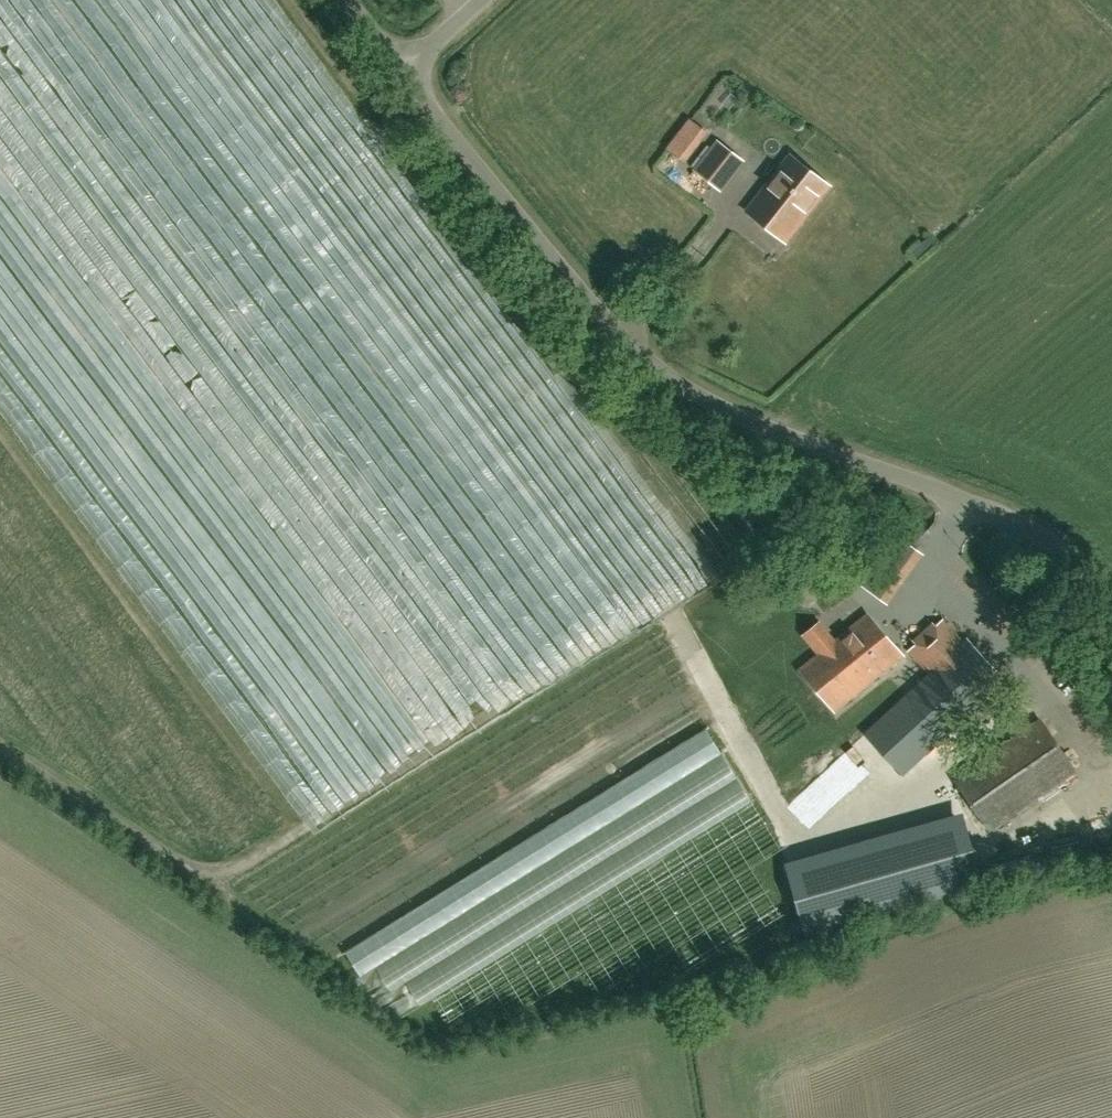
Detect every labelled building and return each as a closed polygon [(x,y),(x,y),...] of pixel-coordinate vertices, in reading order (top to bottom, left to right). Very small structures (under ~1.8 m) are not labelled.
[(708,132),(689,117),(666,148),(685,162),(708,132)] [(739,158),(717,141),(694,171),(716,187),(739,158)] [(791,156),(747,212),(785,241),(828,186),(791,156)] [(899,564),(886,590),(901,598),(922,558),(915,554),(908,568),(899,564)] [(800,635),(819,656),(802,670),(836,711),(903,657),(869,615),(837,641),(819,620),(800,635)] [(907,651),(916,660),(950,700),(985,667),(951,628),(943,619),(936,626),(932,622),(912,641),(915,644),(907,651)] [(991,708),(986,704),(981,710),(986,714),(991,708)] [(1040,721),(955,780),(989,829),(1074,771),(1040,721)] [(838,888),(851,885),(845,862),(832,865),(838,888)]
